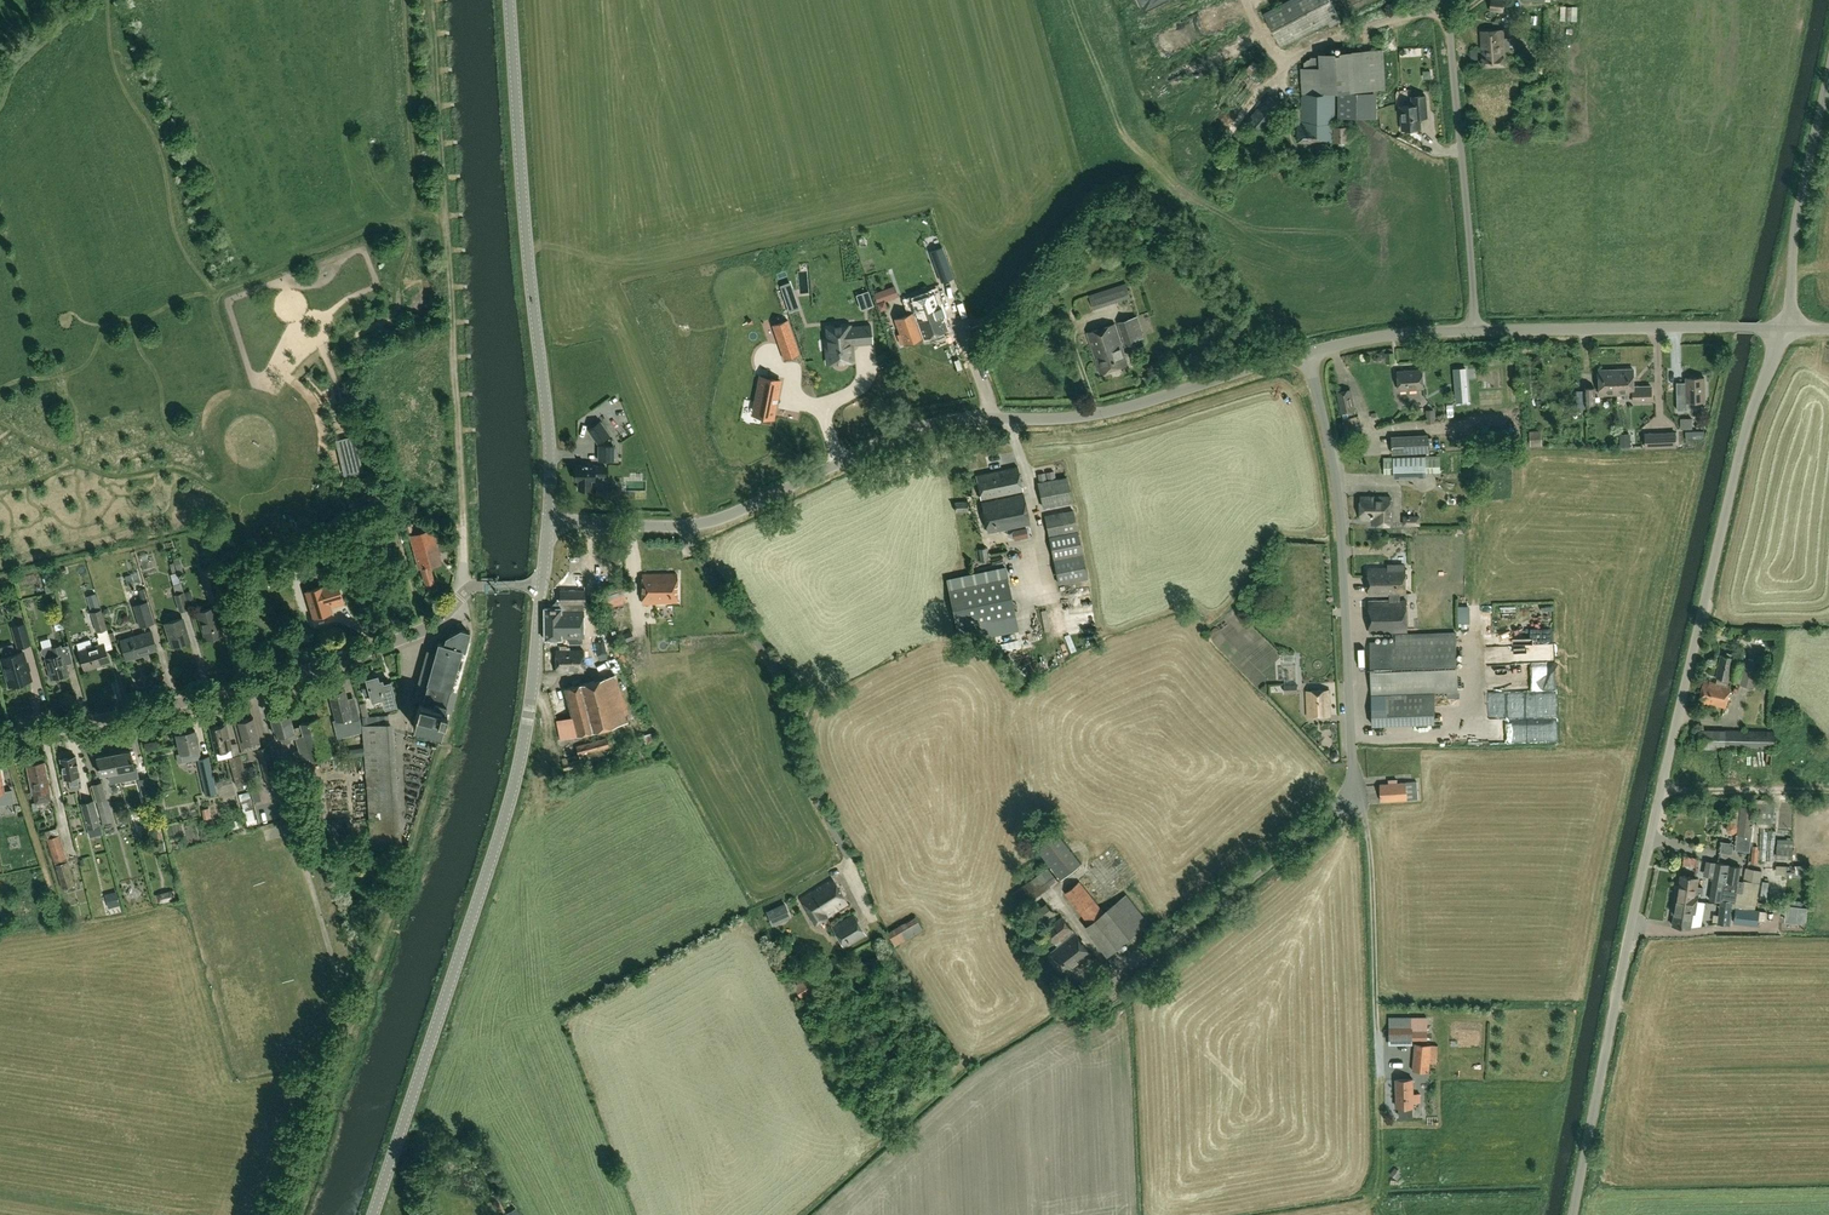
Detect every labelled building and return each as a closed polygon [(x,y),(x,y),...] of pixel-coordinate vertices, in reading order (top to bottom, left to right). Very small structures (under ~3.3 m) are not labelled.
[(1233,0),(1151,35),(1159,54),(1240,18),(1233,0)] [(1341,21),(1330,0),(1290,0),(1264,14),(1281,46),(1328,22),(1330,27),(1341,21)] [(1504,11),(1504,0),(1491,0),(1490,10),(1504,11)] [(1560,6),(1560,20),(1572,20),(1572,13),(1574,13),(1574,7),(1560,6)] [(1482,49),(1503,48),(1503,30),(1481,31),(1482,49)] [(1503,48),(1482,49),(1482,67),(1504,65),(1503,48)] [(1297,125),(1297,142),(1306,142),(1312,142),(1312,144),(1319,144),(1319,142),(1339,142),(1339,145),(1345,145),(1346,142),(1348,142),(1347,127),(1338,127),(1333,127),(1333,100),(1334,100),(1334,90),(1385,88),(1384,50),(1319,53),(1319,57),(1311,57),(1304,62),(1304,68),(1301,68),(1302,99),(1302,125),(1297,125)] [(1257,80),(1266,71),(1251,58),(1243,67),(1257,80)] [(1220,105),(1230,98),(1223,90),(1214,97),(1220,105)] [(1338,117),(1377,117),(1378,92),(1338,92),(1338,117)] [(1269,95),(1247,120),(1263,133),(1275,119),(1276,120),(1282,112),(1281,112),(1284,108),(1269,95)] [(1412,97),(1412,105),(1400,106),(1402,130),(1420,128),(1419,111),(1427,111),(1425,96),(1412,97)] [(1301,125),(1301,108),(1291,108),(1291,125),(1301,125)] [(1262,156),(1258,136),(1247,138),(1250,158),(1262,156)] [(1212,192),(1218,178),(1213,176),(1207,190),(1212,192)] [(930,251),(938,271),(949,267),(941,247),(930,251)] [(784,294),(792,291),(789,282),(781,284),(784,294)] [(856,294),(861,309),(872,305),(867,290),(856,294)] [(903,345),(947,329),(941,314),(934,294),(909,302),(913,313),(895,320),(900,335),(897,336),(901,345),(903,344),(903,345)] [(876,303),(879,310),(886,308),(883,301),(876,303)] [(1118,322),(1126,346),(1141,341),(1140,339),(1145,337),(1138,315),(1118,322)] [(1115,324),(1087,333),(1101,374),(1128,365),(1115,324)] [(828,339),(825,339),(826,351),(828,363),(853,361),(851,344),(872,342),(870,325),(850,327),(850,325),(827,327),(828,339)] [(1085,330),(1076,332),(1078,342),(1087,340),(1085,330)] [(778,349),(771,333),(763,337),(766,343),(759,346),(764,356),(778,349)] [(745,352),(746,346),(730,343),(729,350),(745,352)] [(1467,368),(1455,369),(1457,402),(1469,401),(1467,368)] [(1424,388),(1423,370),(1397,372),(1399,390),(1424,388)] [(1617,394),(1616,370),(1599,371),(1600,395),(1617,394)] [(1633,370),(1616,370),(1617,394),(1633,394),(1633,403),(1651,402),(1651,387),(1633,388),(1633,370)] [(756,409),(773,413),(781,376),(761,372),(755,397),(759,397),(756,409)] [(1705,401),(1704,377),(1686,378),(1687,393),(1677,393),(1677,411),(1688,410),(1688,402),(1705,401)] [(1595,403),(1595,388),(1585,389),(1585,404),(1595,403)] [(1350,391),(1338,393),(1342,413),(1348,412),(1349,415),(1355,414),(1355,410),(1350,391)] [(1356,396),(1358,403),(1369,399),(1367,393),(1356,396)] [(1436,422),(1435,409),(1426,410),(1427,423),(1436,422)] [(1702,424),(1701,416),(1692,417),(1693,425),(1702,424)] [(1691,418),(1680,419),(1680,429),(1692,429),(1691,418)] [(600,421),(588,429),(598,443),(610,435),(600,421)] [(1492,441),(1506,441),(1506,427),(1493,427),(1492,441)] [(1469,430),(1469,444),(1478,444),(1479,430),(1469,430)] [(1645,449),(1675,448),(1674,433),(1645,434),(1645,449)] [(1429,452),(1428,435),(1391,437),(1392,454),(1429,452)] [(614,461),(614,445),(598,445),(597,460),(614,461)] [(1440,455),(1383,457),(1384,474),(1394,473),(1394,477),(1426,476),(1426,473),(1441,472),(1440,455)] [(594,465),(575,465),(575,480),(579,480),(578,489),(591,489),(591,480),(594,480),(594,475),(606,475),(606,466),(594,466),(594,465)] [(976,476),(980,500),(989,498),(1001,496),(1022,491),(1017,467),(976,476)] [(1042,508),(1072,502),(1066,476),(1037,482),(1042,508)] [(990,501),(981,503),(986,527),(987,533),(1015,527),(1029,524),(1023,494),(1002,499),(1001,496),(989,498),(990,501)] [(1390,525),(1390,497),(1360,497),(1360,520),(1372,520),(1372,525),(1390,525)] [(967,501),(955,501),(955,512),(967,511),(967,501)] [(1058,510),(1043,513),(1047,532),(1074,526),(1072,518),(1060,520),(1058,510)] [(1403,526),(1420,525),(1420,515),(1403,515),(1403,526)] [(1019,529),(1021,538),(1028,537),(1026,528),(1019,529)] [(435,582),(430,565),(433,564),(430,553),(435,551),(433,542),(435,542),(434,536),(431,537),(429,530),(420,533),(422,541),(413,544),(419,567),(420,567),(425,585),(435,582)] [(1077,532),(1048,538),(1053,559),(1081,553),(1077,532)] [(988,560),(986,547),(978,548),(980,561),(988,560)] [(1081,553),(1053,559),(1058,584),(1087,578),(1081,553)] [(940,566),(945,582),(966,574),(960,558),(940,566)] [(990,562),(974,566),(976,572),(991,567),(990,562)] [(1407,632),(1406,601),(1400,601),(1400,596),(1406,596),(1405,565),(1368,566),(1369,597),(1389,597),(1389,601),(1369,602),(1370,633),(1407,632)] [(149,567),(141,570),(145,581),(153,578),(149,567)] [(170,574),(175,593),(183,590),(178,574),(177,572),(170,574)] [(343,599),(335,574),(318,579),(320,587),(306,591),(314,617),(331,612),(330,606),(334,604),(333,602),(343,599)] [(643,574),(643,604),(677,603),(677,574),(643,574)] [(1007,577),(948,589),(956,628),(978,623),(981,637),(1018,630),(1007,577)] [(46,592),(53,591),(51,584),(44,585),(46,592)] [(136,599),(136,589),(108,590),(109,601),(136,599)] [(560,645),(566,645),(566,639),(569,639),(584,639),(583,610),(583,603),(584,603),(584,589),(559,589),(559,598),(551,606),(551,609),(545,609),(545,640),(560,640),(560,645)] [(188,603),(185,592),(183,592),(183,591),(174,594),(179,612),(188,609),(187,604),(188,603)] [(107,629),(101,608),(100,609),(97,599),(87,602),(89,610),(92,609),(92,611),(90,612),(96,632),(107,629)] [(154,623),(148,601),(133,605),(139,627),(154,623)] [(197,613),(205,639),(223,634),(214,607),(197,613)] [(165,623),(172,646),(189,641),(182,618),(165,623)] [(13,627),(19,647),(30,644),(24,623),(13,627)] [(596,625),(596,634),(608,634),(608,624),(596,625)] [(447,712),(445,711),(462,650),(465,651),(470,632),(461,630),(447,637),(445,645),(439,643),(436,652),(423,700),(422,702),(420,702),(413,725),(441,733),(447,712)] [(151,631),(120,640),(126,660),(143,655),(142,653),(157,649),(151,631)] [(1436,723),(1435,694),(1435,692),(1458,692),(1457,640),(1456,634),(1396,636),(1397,642),(1370,643),(1372,697),(1373,725),(1436,723)] [(1048,652),(1061,645),(1056,635),(1043,641),(1048,652)] [(595,642),(599,658),(607,656),(604,640),(595,642)] [(104,643),(94,646),(79,650),(85,669),(109,662),(104,643)] [(1484,661),(1551,660),(1551,643),(1484,644),(1484,661)] [(44,655),(51,679),(69,674),(66,665),(73,663),(68,645),(61,647),(60,645),(52,647),(49,645),(42,648),(40,650),(41,654),(44,655)] [(566,645),(560,645),(560,651),(556,651),(556,673),(584,673),(584,651),(570,651),(570,649),(566,649),(566,645)] [(436,652),(428,650),(414,698),(423,700),(436,652)] [(1,657),(10,686),(31,680),(23,651),(1,657)] [(1726,680),(1741,683),(1740,685),(1754,688),(1760,661),(1746,658),(1745,664),(1729,661),(1729,658),(1722,656),(1718,678),(1726,680)] [(384,682),(384,680),(378,681),(377,676),(367,679),(369,687),(363,688),(365,696),(371,695),(372,700),(383,697),(385,704),(386,708),(398,705),(395,695),(395,694),(392,680),(387,681),(384,682)] [(548,693),(561,740),(628,722),(615,676),(605,678),(548,693)] [(1726,680),(1718,678),(1717,684),(1704,681),(1700,703),(1726,709),(1730,687),(1725,686),(1726,680)] [(1284,693),(1298,692),(1297,684),(1284,685),(1284,693)] [(1542,710),(1550,710),(1550,686),(1507,686),(1506,704),(1517,704),(1518,695),(1524,695),(1524,704),(1530,704),(1530,709),(1542,709),(1542,710)] [(345,690),(330,694),(337,721),(351,717),(352,721),(360,719),(355,702),(348,704),(345,690)] [(1309,717),(1331,716),(1329,691),(1307,692),(1309,717)] [(271,718),(276,736),(277,735),(279,741),(282,741),(283,743),(291,741),(291,738),(295,737),(299,751),(294,752),(297,760),(310,756),(310,758),(328,753),(318,719),(300,723),(301,724),(293,727),(289,713),(271,718)] [(384,716),(363,718),(372,846),(396,845),(387,725),(385,725),(384,716)] [(254,718),(239,722),(235,723),(242,752),(261,747),(259,740),(254,718)] [(216,752),(232,748),(227,724),(210,728),(216,752)] [(639,732),(641,744),(654,741),(652,729),(639,732)] [(179,733),(179,734),(177,735),(181,754),(183,762),(198,759),(206,795),(216,793),(208,756),(201,758),(199,750),(200,750),(195,730),(185,733),(184,732),(179,733)] [(1774,733),(1701,731),(1700,751),(1725,751),(1726,749),(1774,750),(1774,733)] [(578,755),(609,747),(607,737),(575,746),(578,755)] [(257,749),(266,785),(276,783),(267,747),(257,749)] [(356,749),(357,756),(364,755),(363,747),(356,749)] [(118,772),(119,777),(125,776),(124,770),(134,768),(130,751),(115,754),(118,772)] [(1332,753),(1331,757),(1333,760),(1336,760),(1339,758),(1340,755),(1338,752),(1335,751),(1332,753)] [(118,772),(115,754),(97,757),(101,775),(116,772),(117,778),(119,777),(118,772)] [(219,754),(210,755),(211,768),(220,767),(219,754)] [(248,783),(241,754),(229,757),(236,786),(248,783)] [(76,756),(61,759),(64,779),(68,778),(70,786),(79,784),(78,776),(80,776),(76,756)] [(28,765),(33,794),(34,793),(36,802),(50,800),(48,791),(49,791),(44,762),(28,765)] [(5,791),(1,770),(0,771),(0,805),(14,802),(12,790),(5,791)] [(215,779),(220,790),(227,787),(222,776),(215,779)] [(138,779),(142,796),(153,794),(149,777),(138,779)] [(113,821),(102,782),(91,785),(102,824),(113,821)] [(1406,782),(1380,783),(1381,801),(1407,799),(1406,782)] [(261,800),(258,788),(251,790),(254,802),(261,800)] [(257,823),(249,791),(238,794),(240,801),(241,801),(247,826),(257,823)] [(102,831),(93,799),(81,803),(89,835),(102,831)] [(1774,814),(1775,802),(1774,802),(1757,802),(1757,813),(1774,814)] [(214,815),(221,812),(218,804),(211,807),(214,815)] [(1755,808),(1741,807),(1736,850),(1750,851),(1755,808)] [(211,818),(209,808),(202,809),(203,819),(211,818)] [(1199,821),(1205,832),(1226,819),(1219,808),(1199,821)] [(1082,863),(1052,824),(1031,840),(1061,879),(1082,863)] [(1734,825),(1731,824),(1728,827),(1728,830),(1730,833),(1734,833),(1736,831),(1737,827),(1734,825)] [(75,885),(57,827),(44,831),(62,889),(75,885)] [(1184,844),(1198,837),(1194,828),(1179,835),(1184,844)] [(20,836),(22,843),(32,840),(30,833),(20,836)] [(1793,859),(1793,846),(1793,839),(1777,838),(1776,845),(1776,858),(1793,859)] [(1718,839),(1718,849),(1729,849),(1730,840),(1718,839)] [(1104,853),(1108,861),(1119,855),(1115,847),(1104,853)] [(1683,865),(1696,867),(1698,859),(1685,857),(1683,865)] [(1706,861),(1703,875),(1713,877),(1709,900),(1720,902),(1721,902),(1724,882),(1727,882),(1729,864),(1716,862),(1706,861)] [(1720,902),(1717,923),(1730,925),(1732,903),(1735,903),(1735,902),(1737,890),(1742,891),(1744,881),(1739,881),(1742,866),(1731,864),(1729,864),(1727,882),(1724,882),(1721,902),(1720,902)] [(1024,907),(1059,881),(1049,867),(1013,893),(1024,907)] [(1697,903),(1698,903),(1699,894),(1703,895),(1704,888),(1698,887),(1699,879),(1681,876),(1679,890),(1676,889),(1675,895),(1685,897),(1684,900),(1697,903)] [(833,879),(801,898),(816,924),(827,917),(827,916),(847,903),(833,879)] [(1080,882),(1069,891),(1066,894),(1090,924),(1087,926),(1110,954),(1149,923),(1126,895),(1104,913),(1086,890),(1080,882)] [(158,905),(174,901),(172,889),(155,893),(158,905)] [(1685,897),(1675,895),(1673,910),(1675,911),(1673,926),(1692,929),(1694,914),(1696,914),(1698,903),(1697,903),(1684,900),(1685,897)] [(783,903),(767,911),(773,925),(790,917),(783,903)] [(1046,903),(1032,913),(1039,924),(1053,914),(1046,903)] [(1758,925),(1758,922),(1760,912),(1760,911),(1755,910),(1736,908),(1734,923),(1758,925)] [(1760,912),(1758,922),(1765,923),(1767,912),(1760,912)] [(844,948),(866,935),(853,913),(831,927),(844,948)] [(915,917),(887,934),(895,947),(923,931),(915,917)] [(1059,947),(1075,933),(1063,917),(1046,930),(1059,947)] [(1075,933),(1059,947),(1052,952),(1068,972),(1091,954),(1075,933)] [(822,984),(843,973),(837,963),(823,971),(826,975),(819,979),(822,984)] [(801,999),(816,990),(807,977),(793,986),(801,999)] [(1413,1027),(1389,1027),(1389,1042),(1424,1042),(1424,1032),(1413,1032),(1413,1027)] [(1418,1043),(1417,1062),(1430,1063),(1430,1062),(1436,1062),(1437,1050),(1431,1050),(1431,1044),(1418,1043)] [(1408,1047),(1389,1047),(1389,1066),(1408,1066),(1408,1047)] [(1414,1080),(1397,1081),(1397,1108),(1414,1108),(1414,1103),(1421,1103),(1420,1095),(1414,1095),(1414,1080)]
